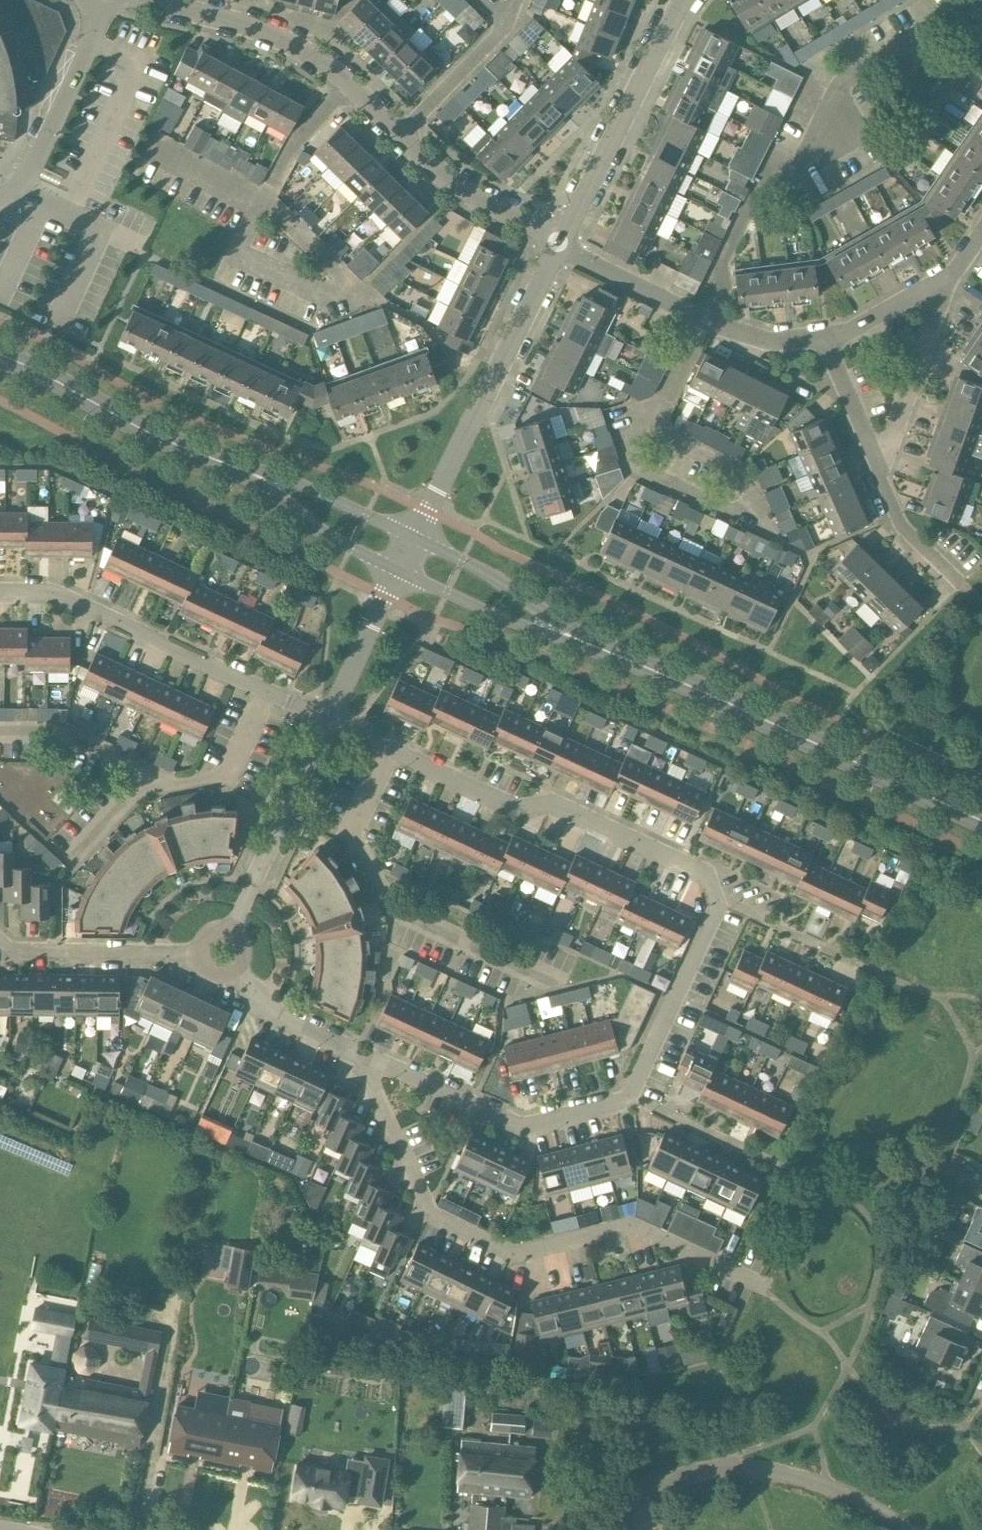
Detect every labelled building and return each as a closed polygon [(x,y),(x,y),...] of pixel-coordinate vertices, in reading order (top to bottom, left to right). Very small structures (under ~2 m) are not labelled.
[(15,141),(18,109),(30,108),(31,109),(67,30),(60,11),(35,0),(0,0),(0,6),(4,13),(13,31),(2,36),(0,31),(0,138),(15,141)] [(316,8),(336,13),(339,0),(318,0),(316,8)] [(379,9),(373,2),(375,0),(359,0),(339,20),(354,35),(379,9)] [(451,7),(458,13),(466,5),(469,2),(467,0),(457,0),(451,7)] [(541,14),(544,5),(532,0),(529,10),(541,14)] [(594,1),(627,15),(629,8),(634,11),(639,0),(594,0),(594,1)] [(773,20),(761,0),(729,0),(750,34),(773,20)] [(792,0),(761,0),(773,20),(796,6),(792,0)] [(867,22),(889,8),(884,0),(879,0),(860,11),(867,22)] [(889,8),(903,0),(884,0),(889,8)] [(354,35),(368,49),(401,16),(386,1),(379,9),(354,35)] [(627,15),(594,1),(585,22),(623,38),(629,23),(624,21),(627,15)] [(475,13),(466,22),(473,28),(482,21),(482,20),(485,18),(477,10),(475,13)] [(844,35),(867,22),(860,11),(837,25),(844,35)] [(368,49),(383,64),(416,30),(401,16),(368,49)] [(544,27),(536,18),(529,25),(538,34),(544,27)] [(617,53),(623,38),(585,22),(576,44),(573,56),(593,75),(601,54),(609,57),(612,51),(617,53)] [(821,49),(844,35),(837,25),(815,38),(821,49)] [(692,47),(729,65),(739,44),(707,28),(704,36),(699,33),(692,47)] [(969,67),(981,49),(981,42),(974,36),(959,60),(969,67)] [(409,37),(383,64),(397,78),(423,51),(409,37)] [(821,49),(815,38),(793,51),(792,52),(798,63),(821,49)] [(795,65),(798,63),(792,52),(793,51),(787,42),(778,47),(786,61),(795,65)] [(174,72),(208,90),(209,90),(224,62),(221,60),(210,55),(213,49),(203,44),(198,52),(188,47),(174,72)] [(423,51),(397,78),(412,93),(445,59),(430,44),(423,51)] [(503,52),(512,60),(519,52),(510,44),(503,51),(503,52)] [(556,71),(555,71),(584,99),(596,88),(592,84),(597,79),(593,75),(573,56),(564,47),(548,64),(556,71)] [(692,47),(685,62),(689,64),(687,70),(726,89),(731,78),(733,79),(738,70),(729,65),(692,47)] [(511,61),(512,60),(503,52),(503,51),(501,49),(486,65),(501,80),(516,65),(511,61)] [(224,55),(221,60),(224,62),(209,90),(208,90),(203,98),(224,109),(224,110),(244,72),(241,71),(231,65),(234,60),(224,55)] [(959,60),(944,82),(954,88),(969,67),(959,60)] [(779,90),(793,97),(803,77),(772,61),(766,73),(778,79),(774,87),(779,90)] [(243,123),(249,111),(264,83),(261,81),(251,76),(254,71),(244,65),(241,71),(244,72),(224,110),(224,109),(223,112),(243,123)] [(679,74),(672,88),(717,110),(722,101),(720,100),(726,89),(687,70),(683,76),(679,74)] [(584,99),(555,71),(539,88),(565,112),(570,108),(573,111),(584,99)] [(249,111),(269,122),(284,94),(281,92),(271,87),(274,81),(264,76),(261,81),(264,83),(249,111)] [(471,84),(480,93),(486,86),(478,77),(471,84)] [(944,82),(929,104),(939,111),(954,88),(944,82)] [(473,100),(480,93),(471,84),(464,92),(473,100)] [(284,94),(269,122),(290,133),(305,105),(291,98),(294,92),(284,87),(281,92),(284,94)] [(774,87),(763,108),(783,118),(793,97),(779,90),(774,87)] [(565,112),(539,88),(523,104),(552,132),(563,121),(560,117),(565,112)] [(717,110),(672,88),(665,103),(669,105),(666,111),(675,115),(707,131),(717,110)] [(164,97),(151,127),(154,128),(159,131),(161,128),(170,132),(184,108),(164,97)] [(453,98),(437,115),(448,126),(464,109),(453,98)] [(763,108),(754,103),(744,124),(751,127),(773,138),(783,118),(763,108)] [(523,104),(507,120),(533,145),(537,140),(541,144),(552,132),(523,104)] [(929,104),(914,126),(924,133),(939,111),(929,104)] [(923,196),(944,210),(954,216),(959,209),(960,210),(964,209),(981,184),(980,180),(979,179),(981,175),(981,111),(923,196)] [(661,133),(697,151),(707,131),(675,115),(672,121),(668,119),(661,133)] [(507,120),(492,136),(520,165),(531,153),(528,150),(533,145),(507,120)] [(315,151),(330,166),(356,140),(341,125),(315,151)] [(914,126),(899,148),(909,155),(924,133),(914,126)] [(751,128),(741,147),(741,148),(763,158),(773,138),(751,127),(751,128)] [(492,136),(487,131),(470,149),(501,178),(505,173),(509,176),(520,165),(492,136)] [(655,156),(687,171),(697,151),(661,133),(653,148),(658,150),(655,156)] [(370,154),(356,140),(330,166),(345,180),(370,154)] [(741,148),(741,147),(738,145),(728,166),(730,167),(730,168),(750,177),(749,178),(752,179),(763,158),(741,148)] [(909,155),(899,148),(890,161),(900,168),(909,155)] [(311,153),(303,149),(297,159),(306,163),(311,153)] [(385,168),(370,154),(345,180),(359,194),(385,168)] [(243,171),(249,160),(239,155),(234,166),(243,171)] [(676,192),(687,171),(655,156),(652,162),(647,160),(640,174),(676,192)] [(249,160),(243,171),(251,175),(256,165),(249,160)] [(885,166),(870,175),(875,184),(890,176),(885,166)] [(374,209),(400,183),(385,168),(359,194),(374,209)] [(725,191),(741,199),(747,187),(745,186),(749,178),(750,177),(730,168),(730,180),(725,191)] [(640,174),(633,189),(637,191),(635,196),(666,212),(679,219),(686,204),(689,198),(676,192),(640,174)] [(870,175),(847,188),(852,197),(875,184),(870,175)] [(389,223),(414,197),(400,183),(374,209),(389,223)] [(847,188),(823,201),(829,210),(852,197),(847,188)] [(741,199),(725,191),(723,190),(717,202),(722,205),(718,213),(729,218),(733,210),(735,211),(741,199)] [(666,212),(635,196),(631,203),(627,201),(620,214),(656,233),(656,232),(669,238),(678,219),(666,212)] [(916,202),(928,223),(938,218),(944,210),(923,196),(920,200),(916,202)] [(414,197),(389,223),(404,237),(429,211),(414,197)] [(829,210),(823,201),(806,210),(812,220),(829,210)] [(928,223),(916,202),(870,229),(823,256),(835,275),(842,287),(850,282),(851,284),(854,284),(880,269),(881,265),(881,264),(888,260),(890,264),(904,256),(904,252),(903,251),(910,247),(912,251),(926,243),(927,239),(926,238),(934,234),(928,223)] [(306,220),(314,211),(308,204),(299,212),(306,220)] [(321,218),(314,211),(306,220),(313,226),(321,218)] [(800,212),(780,214),(781,226),(801,223),(800,212)] [(705,231),(721,239),(731,219),(729,218),(718,213),(714,221),(710,220),(705,231)] [(656,233),(620,214),(612,229),(617,232),(607,251),(634,264),(640,251),(646,253),(656,233)] [(756,229),(781,226),(780,214),(755,217),(756,229)] [(435,217),(418,234),(427,243),(443,226),(435,217)] [(479,243),(469,264),(498,278),(500,274),(505,264),(510,267),(520,246),(486,229),(479,243)] [(721,239),(705,231),(699,243),(703,245),(699,254),(711,260),(721,239)] [(336,248),(344,239),(337,232),(328,241),(336,248)] [(427,243),(418,234),(401,251),(410,260),(427,243)] [(350,246),(344,239),(336,248),(342,254),(350,246)] [(365,247),(348,264),(354,270),(363,279),(380,262),(365,247)] [(711,260),(699,254),(691,250),(680,271),(701,281),(711,260)] [(394,258),(386,266),(400,279),(402,282),(412,272),(405,265),(410,260),(401,251),(394,258)] [(819,258),(813,259),(817,282),(826,280),(835,275),(823,256),(819,258)] [(817,282),(813,259),(734,269),(740,304),(748,303),(749,305),(751,307),(782,303),(784,300),(784,299),(792,298),(792,302),(808,299),(810,297),(810,295),(819,294),(817,282)] [(151,273),(176,284),(180,274),(156,263),(151,273)] [(498,278),(469,264),(459,285),(488,298),(490,295),(495,284),(501,287),(506,277),(500,274),(498,278)] [(400,279),(386,266),(380,272),(387,279),(393,285),(400,279)] [(695,293),(701,281),(680,271),(679,270),(673,282),(695,293)] [(378,289),(387,279),(380,272),(370,283),(378,289)] [(200,295),(204,285),(180,274),(176,284),(200,295)] [(393,285),(387,279),(378,289),(384,295),(393,285)] [(224,306),(228,296),(204,285),(200,295),(224,306)] [(459,285),(449,305),(479,319),(480,315),(485,305),(491,308),(496,297),(490,295),(488,298),(459,285)] [(569,314),(605,332),(622,298),(600,287),(594,300),(584,295),(581,301),(576,299),(569,314)] [(248,317),(252,307),(228,296),(224,306),(248,317)] [(486,318),(480,315),(479,319),(449,305),(439,299),(429,319),(440,324),(439,326),(452,332),(447,344),(469,354),(475,343),(468,340),(475,326),(481,329),(486,318)] [(290,416),(298,399),(305,383),(137,305),(120,342),(134,348),(137,347),(138,345),(145,348),(143,353),(158,359),(161,358),(162,356),(169,360),(168,364),(182,370),(185,369),(186,367),(193,371),(191,375),(206,381),(209,380),(210,379),(217,382),(216,386),(230,392),(233,391),(234,390),(241,393),(240,397),(255,404),(257,403),(258,401),(265,404),(264,408),(278,415),(281,414),(282,412),(290,416)] [(272,329),(276,318),(252,307),(248,317),(272,329)] [(383,307),(358,316),(364,332),(389,323),(383,307)] [(616,337),(605,332),(569,314),(562,328),(566,330),(563,336),(595,352),(606,358),(616,337)] [(358,316),(333,325),(339,341),(364,332),(358,316)] [(296,340),(300,329),(276,318),(272,329),(296,340)] [(339,341),(333,325),(314,331),(320,348),(339,341)] [(981,346),(981,326),(981,325),(971,339),(981,346)] [(309,333),(300,329),(296,340),(304,343),(309,333)] [(585,373),(595,352),(563,336),(560,343),(556,340),(549,355),(585,373)] [(971,339),(963,352),(966,354),(962,360),(981,374),(981,346),(971,339)] [(332,400),(331,400),(339,421),(354,415),(355,412),(355,410),(362,408),(363,412),(379,406),(380,403),(380,401),(387,399),(389,403),(404,397),(405,394),(404,392),(412,390),(413,394),(428,389),(430,385),(429,384),(438,381),(425,347),(327,383),(326,383),(332,400)] [(648,352),(644,360),(655,365),(659,357),(648,352)] [(690,385),(711,395),(729,359),(714,352),(712,356),(706,353),(690,385)] [(539,375),(531,390),(556,402),(563,388),(575,394),(585,373),(549,355),(542,369),(546,371),(543,377),(539,375)] [(729,359),(711,395),(731,405),(747,373),(741,370),(743,366),(729,359)] [(747,373),(731,405),(752,415),(770,379),(755,372),(753,376),(747,373)] [(653,395),(658,384),(637,373),(632,383),(626,380),(621,389),(638,398),(643,389),(653,395)] [(948,398),(981,410),(981,385),(961,378),(958,384),(954,382),(948,398)] [(770,379),(752,415),(752,416),(744,432),(765,443),(780,430),(773,426),(788,394),(782,391),(784,386),(770,379)] [(306,380),(305,383),(298,399),(315,406),(331,400),(332,400),(326,383),(327,383),(326,381),(316,385),(306,380)] [(981,421),(981,410),(948,398),(942,413),(947,414),(945,421),(978,433),(981,421)] [(595,428),(607,424),(601,406),(576,406),(584,429),(594,426),(595,428)] [(805,406),(786,423),(790,431),(799,452),(836,436),(830,421),(825,423),(823,416),(817,419),(805,406)] [(517,436),(513,437),(518,452),(556,440),(567,436),(560,414),(549,418),(515,429),(517,436)] [(691,434),(697,423),(688,418),(683,429),(691,434)] [(970,454),(978,433),(945,421),(942,427),(938,425),(932,440),(970,454)] [(706,427),(697,423),(691,434),(700,438),(706,427)] [(607,424),(595,428),(597,435),(609,431),(608,429),(607,424)] [(732,454),(738,444),(729,439),(730,436),(719,430),(711,446),(722,452),(723,450),(732,454)] [(836,436),(799,452),(808,473),(841,459),(838,452),(842,451),(836,436)] [(529,473),(563,462),(556,440),(518,452),(522,467),(527,466),(529,473)] [(962,476),(963,475),(970,454),(932,440),(927,455),(932,457),(929,465),(940,469),(940,468),(962,476)] [(746,448),(738,444),(732,454),(741,458),(746,448)] [(620,467),(617,457),(593,465),(596,475),(608,471),(620,467)] [(753,461),(757,470),(768,466),(764,457),(753,461)] [(841,459),(808,473),(814,486),(807,489),(810,498),(817,495),(817,494),(854,478),(848,463),(843,464),(841,459)] [(531,496),(570,483),(563,462),(529,473),(531,479),(526,480),(531,496)] [(768,466),(757,470),(761,479),(759,480),(763,489),(784,480),(777,463),(769,467),(768,466)] [(624,478),(620,467),(608,471),(596,475),(603,497),(603,498),(624,478)] [(28,479),(28,468),(18,468),(18,479),(28,479)] [(28,468),(28,479),(38,479),(38,468),(28,468)] [(934,473),(928,487),(966,501),(974,479),(963,475),(962,476),(940,468),(940,469),(938,474),(934,473)] [(71,490),(76,480),(67,476),(63,486),(71,490)] [(817,495),(826,515),(859,500),(856,494),(861,492),(854,478),(817,494),(817,495)] [(85,484),(76,480),(71,490),(80,494),(85,484)] [(570,483),(531,496),(536,511),(540,510),(543,517),(577,506),(570,483)] [(641,496),(650,500),(655,490),(646,485),(641,496)] [(958,523),(966,501),(928,487),(923,503),(927,504),(925,511),(958,523)] [(655,490),(650,500),(659,504),(664,493),(655,490)] [(783,499),(772,504),(775,512),(787,507),(783,499)] [(859,500),(826,515),(835,536),(872,520),(865,505),(862,506),(859,500)] [(129,506),(117,504),(114,520),(126,522),(129,506)] [(601,511),(594,526),(609,533),(601,551),(608,554),(606,558),(620,565),(637,528),(635,527),(640,517),(622,508),(621,509),(609,504),(601,511)] [(683,516),(691,519),(696,508),(688,504),(683,516)] [(787,507),(775,512),(779,521),(782,520),(791,517),(787,507)] [(696,508),(691,519),(700,523),(705,512),(696,508)] [(6,512),(5,547),(26,547),(27,547),(27,521),(28,521),(28,512),(6,512)] [(140,522),(149,526),(154,516),(145,512),(140,522)] [(162,520),(154,516),(149,526),(158,530),(162,520)] [(637,528),(620,565),(635,572),(637,567),(643,570),(658,538),(662,528),(641,519),(637,528)] [(49,522),(28,521),(27,521),(27,547),(26,547),(26,556),(49,556),(49,522)] [(71,522),(49,522),(49,556),(70,556),(71,522)] [(93,522),(71,522),(70,556),(93,556),(93,522)] [(724,534),(733,538),(738,528),(729,523),(724,534)] [(798,527),(785,533),(787,537),(789,541),(806,549),(812,546),(802,525),(798,527)] [(181,536),(190,540),(195,530),(186,526),(181,536)] [(738,528),(733,538),(741,542),(746,532),(738,528)] [(204,534),(195,530),(190,540),(199,544),(204,534)] [(124,577),(139,545),(119,536),(104,567),(124,577)] [(678,547),(658,538),(643,570),(649,573),(647,578),(661,584),(678,547)] [(849,584),(878,555),(866,543),(863,547),(858,542),(857,542),(852,538),(837,545),(845,554),(832,568),(849,584)] [(774,558),(779,547),(770,543),(765,553),(774,558)] [(144,586),(159,554),(139,545),(124,577),(144,586)] [(699,557),(678,547),(661,584),(676,591),(678,586),(684,589),(699,557)] [(787,551),(779,547),(774,558),(783,562),(787,551)] [(699,557),(684,589),(690,592),(688,597),(703,603),(720,566),(723,559),(703,550),(700,557),(699,557)] [(226,566),(230,556),(221,552),(217,562),(226,566)] [(179,563),(159,554),(144,586),(164,595),(179,563)] [(878,555),(849,584),(865,600),(890,574),(885,569),(889,566),(878,555)] [(230,556),(226,566),(235,570),(239,560),(230,556)] [(164,595),(183,604),(184,604),(194,582),(195,582),(199,573),(179,563),(164,595)] [(741,576),(720,566),(703,603),(717,610),(719,606),(725,609),(741,576)] [(265,584),(270,574),(261,570),(256,580),(265,584)] [(270,574),(265,584),(274,589),(278,579),(270,574)] [(890,574),(865,600),(881,616),(910,587),(898,576),(895,579),(890,574)] [(741,576),(725,609),(732,612),(730,616),(744,623),(761,585),(758,584),(741,576)] [(761,585),(744,623),(759,629),(761,625),(767,628),(782,595),(771,590),(774,582),(764,578),(764,579),(764,580),(761,585)] [(199,621),(214,591),(195,582),(194,582),(184,604),(183,604),(179,612),(199,621)] [(910,587),(881,616),(898,632),(903,637),(912,629),(906,623),(923,606),(918,601),(921,598),(910,587)] [(304,603),(309,593),(300,588),(295,599),(304,603)] [(219,631),(233,600),(214,591),(199,621),(219,631)] [(318,597),(309,593),(304,603),(313,607),(318,597)] [(239,640),(253,609),(233,600),(219,631),(239,640)] [(809,610),(816,617),(824,609),(817,602),(809,610)] [(239,640),(257,648),(259,649),(269,626),(270,627),(274,618),(253,609),(239,640)] [(824,609),(816,617),(823,625),(831,616),(824,609)] [(274,666),(289,635),(270,627),(269,626),(259,649),(257,648),(254,656),(274,666)] [(5,628),(5,662),(25,662),(27,662),(27,637),(28,637),(28,628),(5,628)] [(841,642),(849,649),(857,641),(850,634),(841,642)] [(309,644),(289,635),(274,666),(295,676),(309,644)] [(49,637),(28,637),(27,637),(27,662),(25,662),(25,671),(49,671),(49,637)] [(71,637),(49,637),(49,671),(71,672),(71,637)] [(857,641),(849,649),(856,656),(864,648),(857,641)] [(422,659),(431,663),(436,653),(427,649),(422,659)] [(82,684),(102,693),(117,662),(97,652),(82,684)] [(436,653),(431,663),(440,667),(445,657),(436,653)] [(122,702),(137,671),(117,662),(102,693),(122,702)] [(470,681),(475,671),(466,667),(462,677),(470,681)] [(156,680),(137,671),(122,702),(142,711),(156,680)] [(484,675),(475,671),(470,681),(479,685),(484,675)] [(530,678),(521,674),(516,684),(526,688),(530,678)] [(385,710),(405,719),(419,688),(399,679),(385,710)] [(161,720),(176,689),(156,680),(142,711),(161,720)] [(514,689),(505,685),(500,695),(509,699),(514,689)] [(438,697),(419,688),(405,719),(426,729),(429,721),(428,720),(439,697),(438,697)] [(181,729),(196,698),(176,689),(161,720),(181,729)] [(428,720),(429,721),(448,730),(462,698),(442,689),(438,697),(439,697),(428,720)] [(556,703),(561,693),(552,689),(547,699),(556,703)] [(570,697),(561,693),(556,703),(565,707),(570,697)] [(196,698),(181,729),(201,739),(216,708),(196,698)] [(467,739),(482,707),(462,698),(448,730),(467,739)] [(502,716),(501,716),(482,707),(467,739),(488,748),(492,740),(491,740),(502,716)] [(492,740),(511,749),(525,717),(505,708),(501,716),(502,716),(491,740),(492,740)] [(15,709),(5,709),(5,720),(15,720),(15,709)] [(38,720),(48,720),(49,709),(38,709),(38,720)] [(49,709),(48,720),(58,720),(58,709),(49,709)] [(593,726),(598,716),(589,711),(584,722),(593,726)] [(85,731),(90,721),(80,716),(76,727),(85,731)] [(607,720),(598,716),(593,726),(602,730),(607,720)] [(530,758),(545,727),(525,717),(511,749),(530,758)] [(90,721),(85,731),(94,735),(99,725),(90,721)] [(105,724),(100,734),(106,737),(111,728),(111,727),(105,724)] [(639,730),(629,726),(625,736),(634,740),(639,730)] [(550,767),(565,736),(545,727),(530,758),(550,767)] [(124,749),(129,739),(120,734),(115,745),(124,749)] [(654,750),(659,739),(650,735),(645,745),(654,750)] [(570,776),(584,745),(565,736),(550,767),(570,776)] [(138,743),(129,739),(124,749),(133,753),(138,743)] [(668,744),(659,739),(654,750),(663,754),(668,744)] [(590,785),(604,754),(584,745),(570,776),(590,785)] [(164,767),(169,757),(159,753),(154,763),(164,767)] [(685,764),(693,768),(698,758),(689,753),(685,764)] [(624,763),(623,763),(604,754),(590,785),(610,794),(614,786),(613,786),(624,763)] [(614,786),(633,795),(647,764),(627,755),(623,763),(624,763),(613,786),(614,786)] [(177,761),(169,757),(164,767),(172,771),(177,761)] [(698,758),(693,768),(702,772),(707,762),(698,758)] [(652,804),(667,773),(647,764),(633,795),(652,804)] [(672,813),(687,782),(667,773),(652,804),(672,813)] [(687,782),(672,813),(692,823),(707,792),(687,782)] [(736,792),(745,796),(749,786),(740,782),(736,792)] [(758,791),(749,786),(745,796),(754,801),(758,791)] [(80,804),(61,787),(51,798),(70,815),(80,804)] [(213,805),(213,789),(161,799),(166,814),(155,819),(156,823),(147,827),(168,865),(167,865),(170,870),(185,863),(196,860),(203,859),(215,857),(216,857),(216,852),(232,853),(237,810),(226,809),(226,805),(214,805),(213,805)] [(397,828),(392,839),(412,848),(417,838),(431,806),(411,797),(397,828)] [(775,811),(784,815),(789,805),(780,800),(775,811)] [(789,805),(784,815),(793,819),(798,809),(789,805)] [(417,838),(436,847),(451,816),(431,806),(417,838)] [(0,810),(0,824),(3,824),(11,815),(3,807),(0,810)] [(700,838),(720,848),(735,817),(714,807),(700,838)] [(436,847),(456,856),(471,825),(451,816),(436,847)] [(740,857),(754,826),(735,817),(720,848),(740,857)] [(812,834),(821,838),(826,828),(817,824),(812,834)] [(476,865),(490,834),(471,825),(456,856),(476,865)] [(760,866),(774,835),(754,826),(740,857),(760,866)] [(154,874),(167,865),(168,865),(147,827),(138,833),(136,830),(125,837),(119,829),(109,839),(111,841),(95,857),(94,856),(84,866),(93,872),(86,883),(89,886),(85,894),(124,913),(124,912),(132,898),(136,901),(144,892),(149,886),(158,878),(154,874)] [(826,828),(821,838),(830,843),(834,833),(826,828)] [(30,832),(22,842),(31,851),(33,849),(40,841),(30,832)] [(510,843),(509,843),(490,834),(476,865),(496,874),(500,866),(499,866),(510,843)] [(500,866),(519,875),(534,844),(513,834),(509,843),(510,843),(499,866),(500,866)] [(779,875),(794,844),(774,835),(760,866),(779,875)] [(851,853),(860,857),(865,847),(856,843),(851,853)] [(539,884),(553,853),(534,844),(519,875),(539,884)] [(794,844),(779,875),(798,884),(799,884),(810,861),(810,862),(814,854),(794,844)] [(874,851),(865,847),(860,857),(869,861),(874,851)] [(317,938),(322,937),(321,936),(364,928),(361,918),(365,917),(361,904),(377,899),(351,853),(338,863),(330,853),(326,856),(319,848),(289,879),(300,891),(296,894),(304,905),(307,911),(312,922),(317,938)] [(5,884),(5,883),(13,883),(13,867),(14,867),(14,850),(0,850),(0,884),(5,884)] [(573,862),(572,862),(553,853),(539,884),(559,894),(563,886),(562,885),(573,862)] [(563,886),(582,894),(596,863),(576,854),(572,862),(573,862),(562,885),(563,886)] [(915,862),(906,858),(901,868),(910,872),(915,862)] [(829,871),(810,862),(810,861),(799,884),(798,884),(794,892),(815,902),(829,871)] [(390,872),(399,876),(403,866),(395,862),(390,872)] [(602,904),(616,872),(596,863),(582,894),(602,904)] [(403,866),(399,876),(408,880),(413,870),(403,866)] [(31,884),(32,884),(32,867),(14,867),(13,867),(13,883),(5,883),(5,884),(5,901),(23,901),(23,900),(31,900),(31,884)] [(835,911),(849,880),(829,871),(815,902),(835,911)] [(616,872),(602,904),(620,912),(621,913),(632,890),(633,890),(637,882),(616,872)] [(438,894),(443,884),(434,880),(429,890),(438,894)] [(867,888),(849,880),(835,911),(855,920),(859,912),(858,912),(869,889),(867,888)] [(871,880),(867,888),(869,889),(858,912),(859,912),(878,921),(893,890),(871,880)] [(23,901),(23,917),(50,917),(50,902),(55,902),(55,884),(50,884),(32,884),(31,884),(31,900),(23,900),(23,901)] [(443,884),(438,894),(447,899),(452,888),(443,884)] [(652,899),(633,890),(632,890),(621,913),(620,912),(616,920),(637,930),(652,899)] [(495,893),(489,905),(500,910),(505,897),(495,893)] [(124,913),(85,894),(80,907),(69,907),(69,920),(77,920),(77,930),(123,930),(129,914),(124,912),(124,913)] [(478,913),(482,903),(474,899),(469,909),(478,913)] [(657,939),(671,908),(652,899),(637,930),(657,939)] [(492,907),(482,903),(478,913),(487,917),(492,907)] [(692,917),(671,908),(657,939),(677,949),(692,917)] [(517,931),(522,921),(513,917),(508,927),(517,931)] [(522,921),(517,931),(526,935),(531,925),(522,921)] [(365,939),(364,928),(321,936),(322,937),(323,952),(318,952),(318,965),(317,972),(314,985),(319,986),(313,1002),(353,1020),(357,1009),(361,1011),(364,1000),(365,998),(374,1001),(376,987),(374,987),(377,964),(379,965),(381,951),(371,951),(370,950),(370,938),(365,939)] [(560,942),(565,932),(556,928),(551,938),(560,942)] [(565,932),(560,942),(569,946),(574,936),(565,932)] [(599,960),(604,950),(595,946),(590,956),(599,960)] [(634,964),(629,974),(639,978),(644,968),(652,951),(642,947),(634,964)] [(751,990),(755,982),(754,982),(764,959),(763,958),(744,949),(730,980),(751,990)] [(613,954),(604,950),(599,960),(608,964),(613,954)] [(755,982),(773,991),(788,960),(767,950),(763,958),(764,959),(754,982),(755,982)] [(793,1000),(808,969),(788,960),(773,991),(793,1000)] [(424,975),(429,965),(420,961),(415,971),(424,975)] [(429,965),(424,975),(433,980),(438,969),(429,965)] [(644,968),(639,978),(647,982),(652,972),(644,968)] [(813,1009),(827,978),(808,969),(793,1000),(813,1009)] [(12,974),(0,973),(0,1014),(12,1014),(12,974)] [(34,974),(12,974),(12,1014),(33,1014),(34,974)] [(55,974),(34,974),(33,1014),(55,1014),(55,974)] [(77,974),(55,974),(55,1014),(76,1015),(77,974)] [(98,975),(77,974),(76,1015),(76,1023),(85,1023),(85,1015),(98,1015),(98,975)] [(121,975),(98,975),(98,1015),(112,1015),(112,1022),(120,1022),(121,975)] [(155,1021),(172,984),(151,975),(150,979),(142,975),(129,975),(128,1001),(124,1001),(124,1014),(139,1020),(142,1015),(155,1021)] [(848,987),(827,978),(813,1009),(833,1019),(848,987)] [(455,990),(464,994),(468,983),(459,979),(455,990)] [(634,982),(629,994),(650,1004),(656,992),(634,982)] [(477,988),(468,983),(464,994),(472,998),(477,988)] [(174,1030),(191,994),(172,984),(155,1021),(174,1030)] [(592,996),(589,986),(580,988),(582,999),(592,996)] [(559,993),(561,1004),(571,1002),(568,991),(559,993)] [(497,996),(488,992),(483,1003),(492,1007),(497,996)] [(552,1007),(561,1004),(559,993),(549,996),(552,1007)] [(194,1039),(211,1003),(191,994),(174,1030),(169,1039),(177,1043),(182,1034),(194,1039)] [(377,1025),(397,1034),(411,1003),(391,994),(377,1025)] [(650,1004),(629,994),(623,1005),(645,1015),(650,1004)] [(517,1005),(520,1016),(530,1013),(526,1002),(517,1005)] [(211,1003),(194,1039),(214,1048),(211,1053),(222,1058),(232,1038),(221,1033),(231,1012),(211,1003)] [(417,1043),(431,1012),(411,1003),(397,1034),(417,1043)] [(511,1018),(520,1016),(517,1005),(507,1007),(511,1018)] [(623,1005),(618,1016),(640,1026),(645,1015),(623,1005)] [(740,1011),(731,1007),(726,1017),(735,1022),(740,1011)] [(417,1043),(436,1052),(451,1021),(431,1012),(417,1043)] [(640,1026),(618,1016),(589,1024),(598,1057),(619,1052),(619,1051),(630,1048),(640,1026)] [(746,1027),(755,1031),(760,1020),(751,1016),(746,1027)] [(760,1020),(755,1031),(764,1035),(769,1025),(760,1020)] [(456,1062),(471,1030),(451,1021),(436,1052),(456,1062)] [(728,1037),(733,1026),(724,1022),(719,1033),(728,1037)] [(577,1063),(598,1057),(589,1024),(568,1030),(577,1063)] [(742,1031),(733,1026),(728,1037),(737,1041),(742,1031)] [(471,1030),(456,1062),(476,1071),(491,1040),(471,1030)] [(556,1068),(577,1063),(568,1030),(547,1035),(556,1068)] [(794,1049),(799,1039),(790,1034),(785,1045),(794,1049)] [(547,1035),(526,1041),(535,1074),(556,1068),(547,1035)] [(232,1052),(226,1065),(236,1070),(235,1074),(255,1083),(272,1047),(252,1037),(243,1057),(232,1052)] [(799,1039),(794,1049),(803,1053),(808,1043),(799,1039)] [(513,1080),(535,1074),(526,1041),(504,1046),(513,1080)] [(768,1055),(772,1045),(763,1041),(759,1051),(768,1055)] [(781,1049),(772,1045),(768,1055),(777,1059),(781,1049)] [(688,1046),(678,1066),(688,1071),(683,1082),(702,1091),(703,1091),(714,1068),(715,1069),(719,1061),(697,1050),(688,1046)] [(272,1047),(255,1083),(275,1092),(291,1056),(272,1047)] [(38,1066),(47,1070),(54,1054),(45,1050),(38,1066)] [(54,1054),(47,1070),(44,1077),(53,1081),(64,1058),(54,1054)] [(294,1101),(311,1065),(291,1056),(275,1092),(294,1101)] [(94,1070),(75,1062),(70,1073),(105,1088),(114,1069),(98,1062),(94,1070)] [(820,1067),(811,1063),(806,1073),(815,1077),(820,1067)] [(311,1065),(294,1101),(314,1110),(331,1074),(311,1065)] [(733,1077),(715,1069),(714,1068),(703,1091),(702,1091),(698,1099),(719,1108),(733,1077)] [(149,1083),(130,1074),(120,1096),(138,1105),(149,1083)] [(739,1118),(753,1086),(733,1077),(719,1108),(739,1118)] [(348,1118),(349,1117),(355,1102),(341,1095),(345,1088),(334,1083),(317,1121),(333,1128),(334,1129),(340,1114),(348,1118)] [(758,1127),(773,1096),(753,1086),(739,1118),(758,1127)] [(773,1096),(758,1127),(779,1136),(793,1105),(773,1096)] [(215,1120),(203,1114),(196,1130),(208,1135),(215,1120)] [(358,1140),(365,1124),(349,1117),(348,1118),(340,1114),(334,1129),(333,1128),(326,1144),(343,1151),(350,1137),(358,1140)] [(475,1178),(492,1142),(472,1132),(455,1169),(475,1178)] [(648,1168),(668,1178),(685,1141),(665,1132),(648,1168)] [(623,1134),(601,1139),(612,1178),(633,1173),(630,1162),(640,1159),(635,1141),(625,1143),(623,1134)] [(368,1163),(368,1162),(375,1147),(358,1140),(350,1137),(343,1151),(336,1166),(352,1174),(353,1174),(360,1159),(368,1163)] [(581,1145),(591,1184),(612,1178),(601,1139),(581,1145)] [(248,1152),(267,1161),(272,1149),(253,1140),(248,1152)] [(668,1178),(688,1187),(705,1150),(685,1141),(668,1178)] [(475,1178),(494,1187),(511,1151),(492,1142),(475,1178)] [(570,1189),(591,1184),(581,1145),(560,1150),(570,1189)] [(272,1149),(267,1161),(290,1171),(296,1159),(272,1149)] [(570,1189),(560,1150),(538,1156),(548,1195),(570,1189)] [(688,1187),(707,1196),(724,1159),(705,1150),(688,1187)] [(531,1160),(511,1151),(494,1187),(514,1196),(531,1160)] [(313,1160),(299,1154),(291,1172),(305,1178),(313,1160)] [(951,1154),(944,1176),(957,1181),(965,1159),(951,1154)] [(346,1189),(362,1196),(363,1197),(369,1182),(377,1186),(377,1185),(384,1170),(368,1162),(368,1163),(360,1159),(353,1174),(352,1174),(346,1189)] [(727,1205),(744,1168),(724,1159),(707,1196),(727,1205)] [(744,1168),(727,1205),(747,1214),(764,1178),(744,1168)] [(327,1187),(311,1181),(301,1186),(313,1210),(318,1208),(327,1187)] [(394,1192),(377,1185),(377,1186),(369,1182),(363,1197),(362,1196),(351,1221),(367,1229),(368,1229),(379,1205),(387,1208),(394,1192)] [(648,1221),(655,1205),(638,1197),(637,1201),(635,1215),(648,1221)] [(655,1205),(648,1221),(661,1227),(671,1206),(658,1200),(655,1205)] [(448,1210),(457,1215),(462,1205),(453,1201),(448,1210)] [(622,1217),(619,1206),(618,1206),(617,1203),(601,1207),(604,1221),(622,1217)] [(396,1231),(397,1230),(404,1215),(387,1208),(379,1205),(368,1229),(367,1229),(361,1244),(377,1251),(378,1252),(388,1227),(396,1231)] [(462,1205),(457,1215),(467,1220),(471,1210),(462,1205)] [(977,1206),(972,1217),(974,1218),(965,1238),(981,1246),(981,1208),(977,1206)] [(687,1239),(697,1218),(678,1209),(668,1230),(687,1239)] [(596,1210),(551,1219),(553,1230),(598,1221),(596,1210)] [(707,1248),(713,1235),(717,1227),(697,1218),(687,1239),(707,1248)] [(502,1224),(492,1220),(488,1230),(497,1234),(502,1224)] [(370,1267),(369,1271),(386,1278),(392,1265),(398,1251),(406,1254),(413,1238),(397,1230),(396,1231),(388,1227),(378,1252),(377,1251),(370,1267)] [(713,1235),(707,1248),(716,1253),(723,1239),(713,1235)] [(421,1289),(439,1253),(419,1243),(401,1279),(421,1289)] [(981,1290),(981,1251),(964,1243),(955,1263),(966,1268),(961,1280),(981,1290)] [(248,1289),(255,1251),(235,1247),(228,1285),(248,1289)] [(439,1253),(421,1289),(441,1298),(458,1262),(439,1253)] [(441,1298),(460,1308),(478,1271),(458,1262),(441,1298)] [(680,1264),(658,1269),(668,1308),(688,1303),(691,1315),(708,1311),(701,1284),(686,1288),(680,1264)] [(261,1267),(259,1283),(290,1286),(289,1297),(315,1300),(317,1285),(318,1272),(292,1269),(292,1270),(261,1267)] [(658,1269),(637,1274),(647,1313),(668,1308),(658,1269)] [(478,1271),(460,1308),(479,1317),(497,1281),(478,1271)] [(637,1274),(616,1280),(626,1319),(647,1313),(637,1274)] [(616,1280),(595,1285),(605,1324),(626,1319),(616,1280)] [(924,1303),(934,1308),(966,1323),(971,1311),(981,1316),(981,1290),(961,1280),(955,1293),(943,1288),(929,1294),(924,1303)] [(497,1281),(479,1317),(513,1333),(518,1302),(513,1299),(517,1290),(497,1281)] [(605,1324),(595,1285),(574,1290),(584,1329),(605,1324)] [(574,1290),(553,1295),(563,1334),(584,1329),(574,1290)] [(563,1334),(553,1295),(532,1300),(542,1339),(563,1334)] [(32,1362),(21,1423),(52,1429),(52,1427),(140,1444),(151,1391),(153,1376),(143,1374),(140,1389),(79,1377),(78,1377),(77,1377),(66,1375),(67,1369),(66,1368),(76,1315),(36,1307),(32,1327),(58,1333),(51,1366),(35,1363),(35,1362),(32,1362)] [(310,1312),(305,1335),(313,1336),(323,1337),(324,1326),(328,1318),(310,1312)] [(962,1329),(930,1315),(915,1348),(958,1368),(968,1347),(957,1342),(962,1329)] [(147,1350),(145,1365),(155,1367),(162,1331),(91,1317),(87,1339),(147,1350)] [(324,1326),(323,1337),(334,1338),(335,1327),(324,1326)] [(371,1342),(372,1330),(344,1327),(343,1339),(371,1342)] [(382,1331),(372,1330),(371,1342),(381,1343),(382,1331)] [(535,1334),(518,1331),(515,1355),(514,1360),(531,1362),(535,1334)] [(398,1344),(423,1347),(424,1335),(399,1332),(398,1344)] [(423,1347),(447,1349),(448,1337),(424,1335),(423,1347)] [(447,1349),(471,1352),(473,1340),(448,1337),(447,1349)] [(473,1340),(471,1352),(496,1354),(497,1342),(473,1340)] [(612,1368),(613,1356),(610,1343),(599,1345),(602,1355),(591,1354),(590,1366),(612,1368)] [(73,1362),(80,1370),(90,1372),(99,1367),(100,1358),(95,1348),(83,1347),(75,1352),(73,1362)] [(680,1361),(701,1360),(700,1348),(680,1349),(680,1361)] [(581,1357),(569,1357),(568,1367),(581,1367),(581,1357)] [(468,1367),(451,1366),(446,1425),(462,1426),(468,1367)] [(177,1404),(169,1450),(189,1453),(189,1450),(201,1452),(201,1456),(240,1463),(241,1460),(253,1462),(252,1466),(271,1469),(280,1424),(279,1424),(282,1409),(248,1403),(246,1417),(177,1404)] [(302,1430),(303,1404),(289,1403),(288,1429),(302,1430)] [(491,1430),(504,1431),(506,1413),(493,1412),(491,1430)] [(527,1415),(506,1413),(504,1431),(525,1433),(527,1415)] [(505,1505),(496,1504),(497,1493),(501,1494),(506,1443),(462,1439),(458,1490),(474,1492),(472,1501),(470,1529),(502,1529),(503,1516),(504,1516),(505,1505)] [(537,1446),(506,1443),(501,1494),(497,1493),(496,1504),(505,1505),(506,1506),(507,1495),(532,1497),(537,1446)] [(388,1460),(367,1456),(364,1475),(350,1473),(350,1472),(299,1463),(293,1498),(312,1501),(312,1503),(316,1504),(317,1503),(324,1504),(323,1505),(329,1506),(330,1504),(345,1507),(347,1493),(361,1495),(360,1501),(381,1504),(388,1460)] [(502,1529),(515,1529),(515,1523),(516,1517),(504,1516),(503,1516),(502,1529)]
